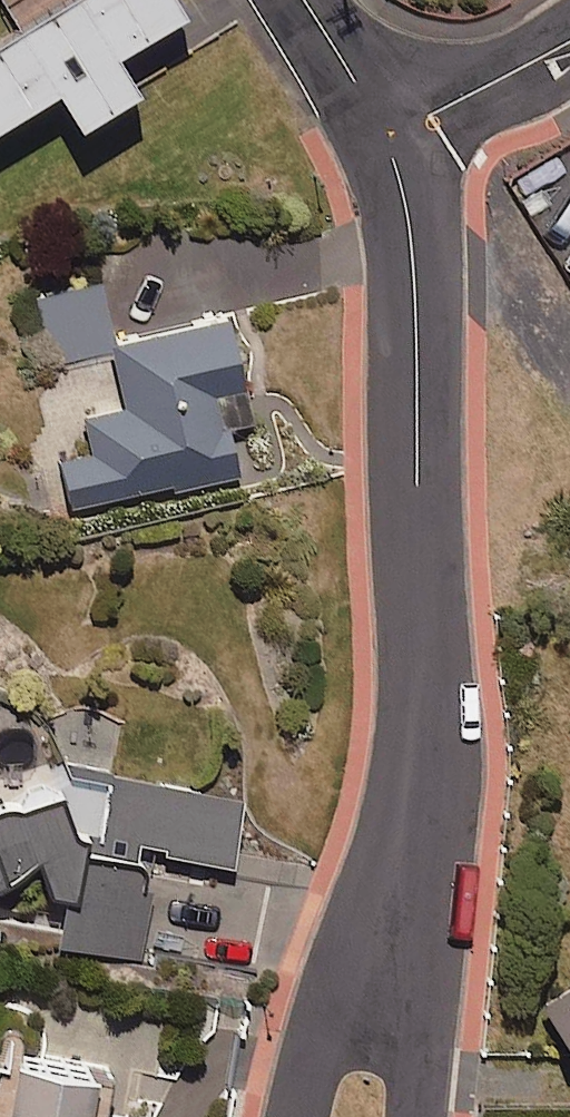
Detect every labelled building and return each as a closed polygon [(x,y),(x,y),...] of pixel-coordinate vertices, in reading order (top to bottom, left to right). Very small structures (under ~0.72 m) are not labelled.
[(177,0),(61,0),(0,38),(0,114),(52,81),(74,116),(132,80),(110,45),(179,3),(177,0)] [(114,340),(100,281),(37,296),(53,361),(111,347),(124,403),(83,413),(91,449),(60,457),(72,506),(173,482),(174,489),(237,473),(225,422),(250,416),(225,313),(114,340)] [(6,879),(14,874),(21,868),(28,861),(34,854),(41,868),(0,902),(0,905),(5,912),(28,913),(51,891),(70,894),(60,944),(141,958),(153,890),(134,886),(138,864),(132,863),(136,842),(232,860),(244,794),(125,772),(71,762),(66,784),(34,796),(19,803),(16,802),(13,802),(11,801),(8,801),(5,801),(2,802),(0,802),(0,882),(6,879)] [(541,1001),(569,1048),(569,983),(541,1001)] [(9,1054),(0,1107),(0,1116),(96,1116),(104,1069),(9,1054)]
